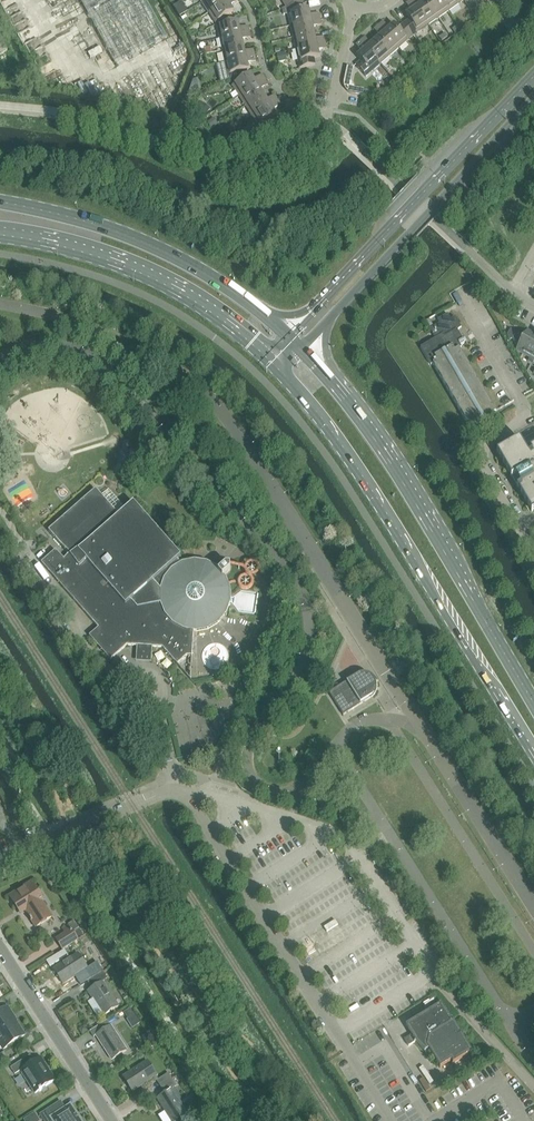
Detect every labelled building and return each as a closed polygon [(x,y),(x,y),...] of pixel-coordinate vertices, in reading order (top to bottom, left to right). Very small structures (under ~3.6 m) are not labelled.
[(203,2),(209,12),(228,0),(206,0),(203,2)] [(237,0),(228,0),(209,12),(216,23),(234,11),(230,6),(238,1),(237,0)] [(413,36),(429,25),(411,0),(406,3),(412,11),(406,15),(409,19),(404,23),(413,36)] [(426,0),(421,4),(419,0),(411,0),(429,25),(438,18),(426,0)] [(441,0),(427,0),(426,0),(438,18),(448,11),(441,0)] [(448,11),(464,0),(441,0),(448,11)] [(301,1),(287,7),(283,9),(284,15),(288,14),(291,26),(320,19),(319,13),(310,15),(309,9),(303,10),(301,1)] [(322,25),(320,19),(291,26),(293,37),(314,33),(313,27),(322,25)] [(220,38),(249,32),(248,26),(239,28),(238,21),(217,26),(220,38)] [(275,21),(276,31),(288,30),(288,21),(275,21)] [(379,25),(399,48),(413,36),(404,23),(398,28),(394,24),(389,28),(383,21),(379,25)] [(399,48),(379,25),(374,29),(380,36),(376,40),(390,56),(399,48)] [(458,26),(453,29),(457,34),(462,31),(458,26)] [(250,34),(249,32),(220,38),(223,50),(243,45),(242,40),(251,38),(250,34)] [(296,49),(326,42),(324,36),(316,38),(314,33),(293,37),(296,49)] [(445,33),(439,37),(442,41),(448,37),(445,33)] [(381,64),(390,56),(376,40),(371,44),(365,37),(361,41),(381,64)] [(101,38),(89,45),(92,51),(105,45),(101,38)] [(381,64),(361,41),(356,45),(362,52),(357,56),(361,61),(356,65),(366,77),(381,64)] [(327,48),(326,42),(296,49),(300,68),(316,64),(314,58),(320,57),(318,50),(327,48)] [(245,51),(243,45),(223,50),(225,62),(255,55),(253,49),(245,51)] [(283,53),(277,54),(279,62),(285,61),(283,53)] [(256,61),(255,55),(225,62),(228,74),(234,73),(242,71),(249,70),(247,63),(256,61)] [(345,78),(351,79),(354,66),(347,65),(345,78)] [(234,73),(228,74),(229,80),(243,75),(242,71),(234,73)] [(233,85),(239,96),(265,80),(262,74),(254,79),(251,74),(233,85)] [(193,80),(189,93),(202,90),(199,78),(193,80)] [(351,81),(351,79),(345,78),(344,81),(344,82),(344,84),(344,85),(345,86),(345,88),(346,89),(347,90),(348,91),(349,92),(350,93),(351,93),(353,94),(354,87),(351,81)] [(239,96),(246,106),(264,94),(261,89),(268,85),(265,80),(239,96)] [(354,87),(353,94),(363,96),(364,89),(354,87)] [(246,106),(252,116),(278,100),(275,95),(267,100),(264,94),(246,106)] [(281,105),(278,100),(252,116),(259,127),(277,115),(274,110),(281,105)] [(204,103),(199,109),(206,115),(211,109),(204,103)] [(214,118),(209,122),(213,127),(218,124),(214,118)] [(499,300),(504,305),(508,301),(503,297),(499,300)] [(465,343),(458,330),(462,328),(456,317),(451,319),(448,314),(438,320),(440,323),(430,329),(436,339),(421,347),(431,365),(434,364),(470,428),(475,425),(477,430),(483,426),(485,428),(490,425),(489,423),(495,419),(493,415),(497,412),(460,349),(462,348),(461,345),(465,343)] [(528,331),(525,337),(515,331),(511,338),(518,349),(517,350),(533,360),(533,335),(528,331)] [(520,438),(497,451),(512,477),(512,478),(513,480),(513,481),(514,482),(515,483),(516,485),(517,486),(532,511),(533,510),(533,446),(530,449),(532,452),(529,454),(520,438)] [(162,648),(176,663),(177,664),(187,655),(192,656),(194,631),(196,631),(208,629),(218,622),(226,613),(230,602),(230,601),(230,596),(230,589),(225,578),(223,576),(230,570),(230,565),(226,565),(219,571),(217,569),(207,563),(195,561),(183,563),(182,564),(178,559),(181,557),(133,503),(126,509),(109,489),(101,496),(96,489),(48,531),(69,555),(64,560),(56,550),(41,563),(98,628),(89,636),(110,660),(127,646),(162,648)] [(252,567),(249,572),(255,576),(264,564),(251,554),(245,562),(252,567)] [(329,692),(343,715),(373,696),(375,693),(377,690),(377,686),(377,683),(375,679),(373,676),(370,674),(366,673),(362,673),(359,674),(329,692)] [(10,896),(19,910),(22,908),(25,913),(27,912),(31,918),(30,919),(32,921),(33,921),(37,926),(36,927),(53,916),(52,916),(43,902),(44,901),(32,882),(10,896)] [(57,939),(59,941),(63,948),(78,939),(69,925),(64,929),(66,933),(57,939)] [(62,964),(54,969),(63,984),(76,976),(78,980),(84,976),(90,972),(88,968),(79,954),(75,956),(71,949),(60,957),(64,963),(62,964)] [(90,972),(84,976),(88,981),(103,972),(99,966),(97,962),(88,968),(90,972)] [(104,1015),(118,1006),(103,982),(107,979),(103,972),(88,981),(92,989),(88,991),(104,1015)] [(441,1003),(408,1024),(414,1033),(412,1035),(404,1039),(409,1046),(415,1042),(428,1055),(428,1054),(431,1052),(440,1068),(452,1061),(453,1063),(451,1063),(452,1064),(473,1052),(452,1018),(451,1019),(441,1003)] [(4,1049),(25,1035),(12,1015),(13,1015),(8,1007),(2,1010),(0,1007),(0,1044),(4,1049)] [(130,1008),(124,1012),(128,1019),(135,1015),(130,1008)] [(102,1024),(90,1031),(94,1037),(97,1035),(112,1059),(126,1050),(111,1026),(106,1029),(102,1024)] [(84,1026),(79,1029),(83,1034),(88,1031),(84,1026)] [(55,1080),(50,1072),(51,1071),(51,1070),(50,1071),(45,1064),(46,1063),(46,1062),(45,1063),(41,1057),(35,1061),(31,1055),(11,1067),(15,1074),(21,1071),(22,1073),(21,1074),(22,1074),(23,1074),(33,1090),(32,1090),(33,1091),(34,1090),(35,1093),(39,1091),(40,1091),(42,1090),(41,1089),(55,1080)] [(157,1075),(148,1061),(123,1077),(133,1091),(157,1075)] [(157,1081),(161,1086),(172,1079),(169,1073),(157,1081)] [(158,1098),(172,1120),(176,1120),(187,1114),(189,1118),(199,1111),(192,1099),(182,1106),(171,1089),(177,1086),(172,1079),(161,1086),(165,1094),(158,1098)] [(81,1118),(80,1117),(79,1118),(77,1114),(78,1114),(77,1113),(71,1104),(72,1104),(71,1104),(70,1104),(65,1108),(61,1101),(40,1114),(45,1120),(82,1120),(80,1118),(81,1118)]
